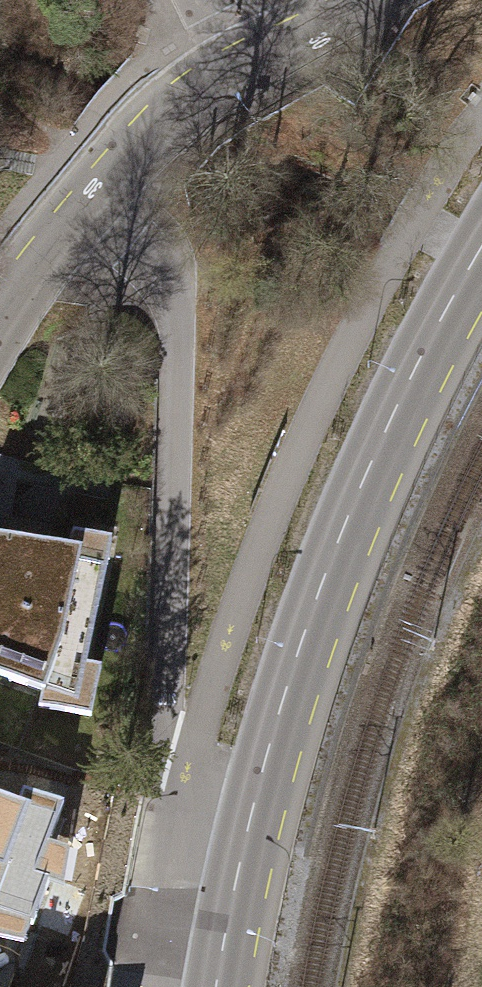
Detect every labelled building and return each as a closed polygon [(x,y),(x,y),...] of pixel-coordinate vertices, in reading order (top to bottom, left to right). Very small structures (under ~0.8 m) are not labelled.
[(74,533),(68,547),(0,536),(0,677),(44,694),(41,708),(91,717),(100,669),(80,665),(86,632),(93,633),(112,540),(74,533)] [(25,936),(48,872),(39,869),(58,812),(0,789),(0,930),(25,936)]
